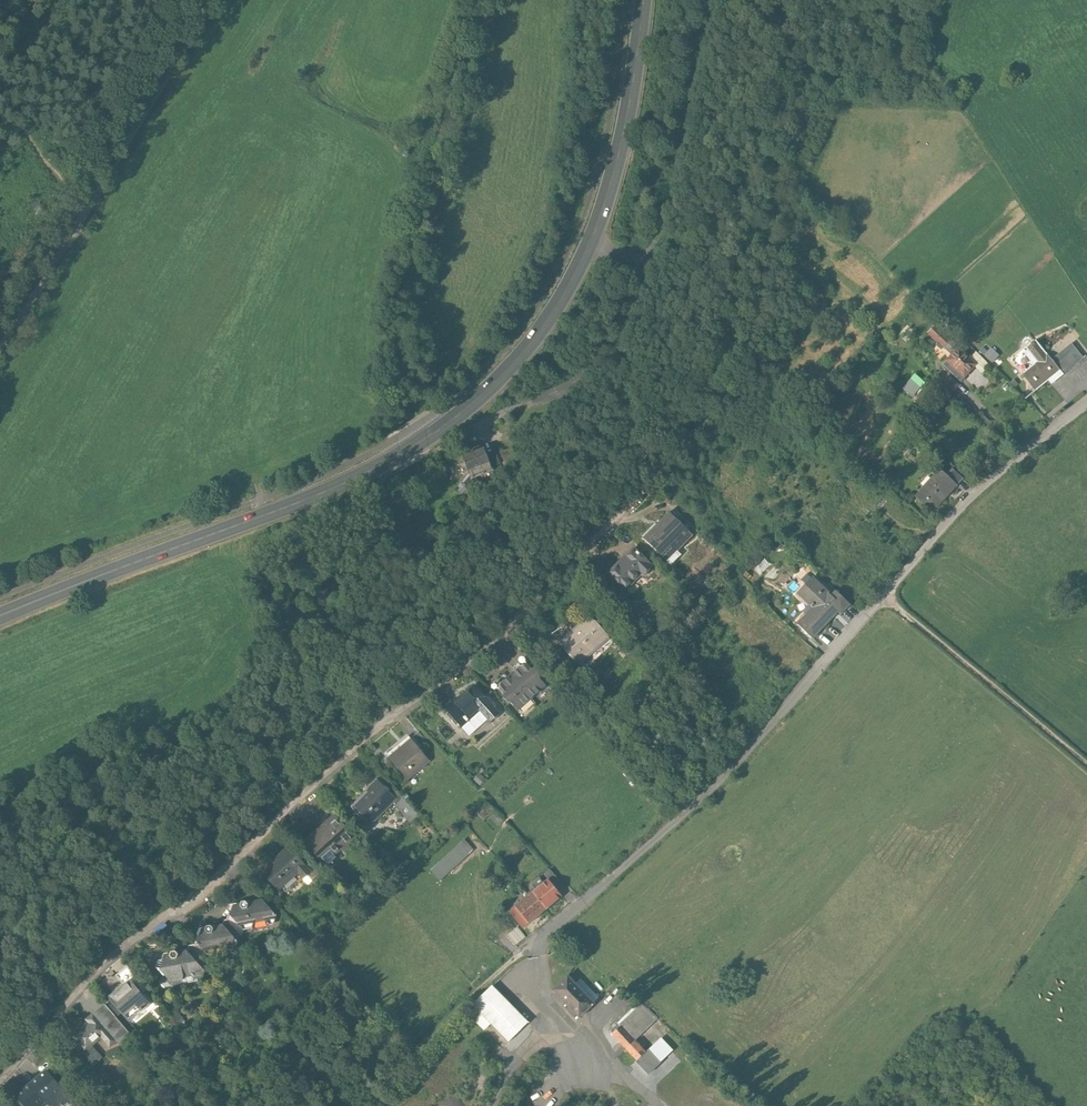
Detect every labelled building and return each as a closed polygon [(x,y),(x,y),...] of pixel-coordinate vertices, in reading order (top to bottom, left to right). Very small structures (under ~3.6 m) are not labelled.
[(950,341),(934,326),(927,333),(943,348),(950,341)] [(1035,392),(1061,371),(1036,340),(1027,347),(1040,363),(1023,377),(1035,392)] [(983,344),(978,351),(993,362),(998,355),(983,344)] [(942,366),(960,382),(977,364),(958,347),(942,366)] [(1075,347),(1055,363),(1064,374),(1084,358),(1075,347)] [(957,387),(947,378),(939,386),(948,395),(957,387)] [(981,439),(968,452),(975,459),(981,454),(983,456),(987,452),(984,450),(988,446),(981,439)] [(493,468),(487,447),(452,457),(458,477),(493,468)] [(964,479),(953,469),(947,476),(956,485),(957,486),(964,479)] [(947,476),(942,472),(924,491),(931,497),(929,499),(929,500),(937,507),(956,485),(947,476)] [(924,491),(924,490),(918,497),(925,504),(929,500),(929,499),(931,497),(924,491)] [(669,513),(643,539),(670,567),(696,540),(669,513)] [(651,566),(635,549),(611,573),(628,589),(651,566)] [(812,579),(793,596),(809,613),(799,623),(812,637),(841,610),(812,579)] [(737,616),(745,605),(740,602),(732,613),(737,616)] [(607,641),(591,621),(560,645),(577,666),(607,641)] [(528,665),(520,668),(502,684),(499,690),(505,696),(503,698),(509,704),(511,702),(519,710),(547,686),(539,677),(541,676),(535,670),(534,671),(528,665)] [(475,686),(454,705),(451,702),(445,708),(461,727),(467,722),(468,723),(470,722),(469,721),(480,710),(491,722),(499,715),(489,703),(475,686)] [(427,743),(419,733),(413,738),(422,748),(427,743)] [(419,749),(411,739),(391,756),(403,771),(401,773),(407,781),(430,762),(423,754),(420,756),(416,751),(419,749)] [(346,791),(336,780),(325,790),(335,801),(346,791)] [(377,781),(367,792),(369,793),(352,809),(363,820),(360,822),(367,829),(394,802),(396,800),(392,796),(377,781)] [(420,813),(397,791),(392,796),(396,800),(394,802),(396,804),(395,805),(412,822),(420,813)] [(319,796),(309,805),(318,814),(328,805),(319,796)] [(338,819),(329,827),(326,823),(309,838),(320,851),(315,855),(325,866),(326,865),(324,863),(340,848),(342,850),(356,839),(338,819)] [(465,839),(431,871),(441,881),(474,849),(465,839)] [(289,847),(276,858),(278,860),(263,874),(277,890),(297,872),(303,879),(310,872),(304,865),(305,865),(289,847)] [(559,880),(549,869),(544,875),(548,879),(553,885),(559,880)] [(553,885),(548,879),(543,883),(539,879),(531,886),(535,891),(529,896),(535,905),(533,907),(540,915),(562,895),(553,885)] [(529,896),(509,913),(523,929),(540,915),(533,907),(535,905),(529,896)] [(263,901),(248,902),(246,901),(242,901),(241,905),(235,906),(232,915),(244,929),(245,929),(253,927),(255,922),(264,920),(268,923),(274,922),(276,914),(275,913),(273,913),(263,901)] [(244,929),(232,915),(227,921),(242,937),(245,929),(244,929)] [(242,937),(227,921),(223,926),(235,939),(237,941),(241,941),(242,937)] [(235,939),(223,926),(213,928),(210,926),(207,926),(206,930),(202,931),(198,945),(199,946),(200,946),(209,955),(210,955),(215,954),(216,949),(227,947),(230,950),(235,949),(237,941),(235,939)] [(517,927),(507,935),(515,946),(525,937),(517,927)] [(209,955),(200,946),(199,946),(198,945),(189,946),(187,952),(204,972),(216,969),(217,963),(210,955),(209,955)] [(187,952),(178,954),(176,952),(172,953),(171,956),(167,957),(163,969),(175,983),(181,982),(183,977),(191,975),(196,979),(202,978),(204,972),(187,952)] [(137,978),(128,966),(116,976),(124,985),(126,987),(132,982),(137,978)] [(594,1004),(568,976),(553,990),(578,1018),(594,1004)] [(151,1004),(132,982),(126,987),(124,985),(115,993),(117,995),(111,1000),(126,1017),(136,1007),(141,1013),(151,1004)] [(528,1023),(492,986),(473,1005),(509,1042),(528,1023)] [(106,1004),(87,1020),(90,1024),(74,1038),(77,1041),(73,1044),(79,1051),(83,1048),(86,1051),(85,1056),(91,1063),(100,1056),(92,1046),(102,1038),(110,1047),(117,1041),(120,1044),(132,1035),(106,1004)] [(638,1004),(610,1031),(637,1060),(645,1052),(635,1041),(655,1022),(638,1004)] [(647,1049),(660,1062),(673,1049),(660,1036),(647,1049)] [(47,1060),(38,1050),(28,1058),(37,1069),(47,1060)] [(47,1071),(31,1084),(46,1102),(50,1105),(61,1105),(62,1105),(63,1105),(70,1098),(47,1071)] [(31,1084),(18,1096),(26,1105),(42,1105),(46,1102),(31,1084)] [(18,1096),(12,1101),(17,1105),(26,1105),(18,1096)]
